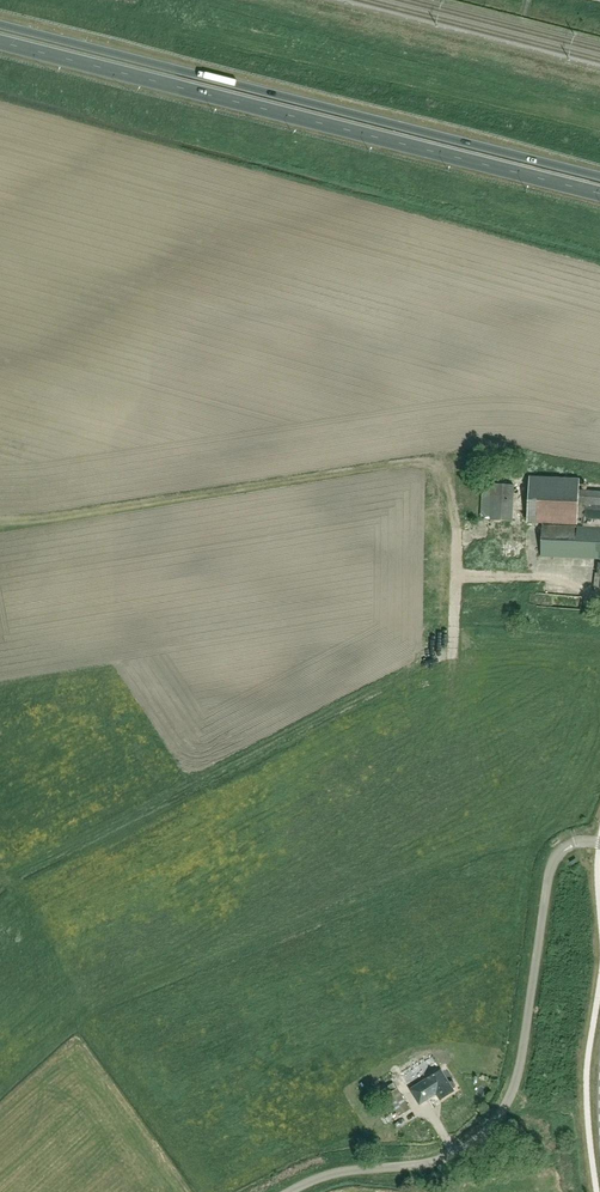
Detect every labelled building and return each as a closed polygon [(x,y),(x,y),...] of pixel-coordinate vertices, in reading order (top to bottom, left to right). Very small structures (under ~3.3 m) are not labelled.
[(578,490),(579,480),(529,477),(527,524),(542,524),(540,556),(599,559),(599,564),(598,564),(597,574),(595,573),(593,588),(599,588),(599,492),(578,490)] [(514,485),(483,484),(481,520),(512,522),(514,485)] [(443,549),(443,531),(427,530),(426,548),(443,549)] [(454,1091),(453,1090),(455,1088),(455,1086),(453,1082),(450,1081),(448,1083),(441,1070),(410,1090),(419,1105),(436,1094),(440,1100),(454,1091)] [(397,1089),(392,1092),(388,1085),(382,1090),(386,1096),(399,1117),(410,1110),(397,1089)]
